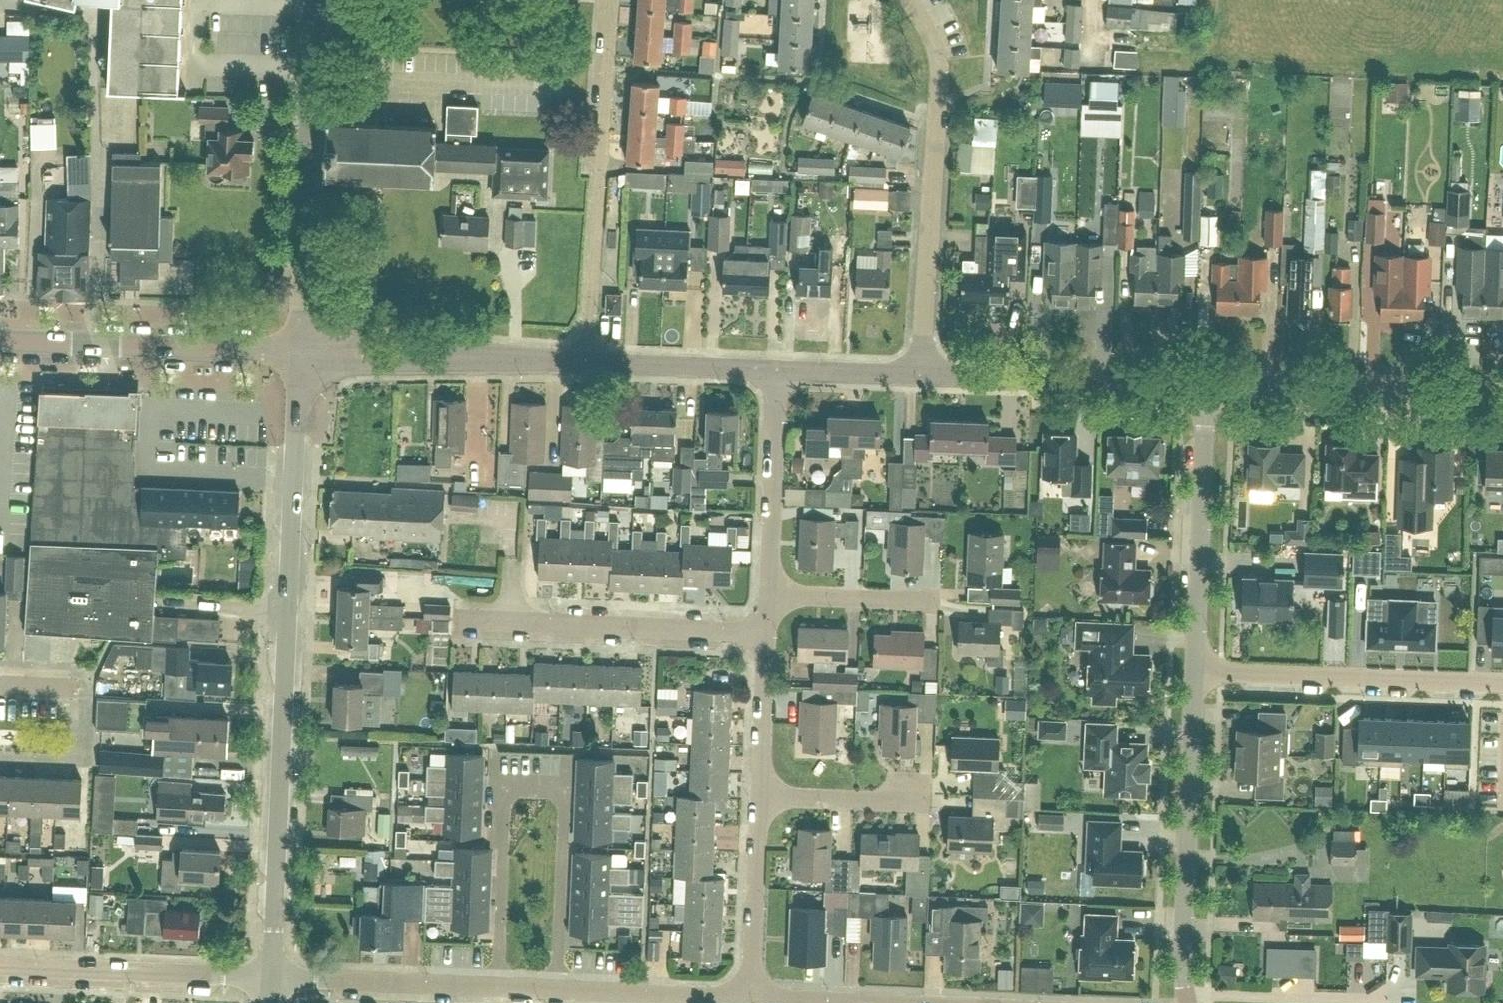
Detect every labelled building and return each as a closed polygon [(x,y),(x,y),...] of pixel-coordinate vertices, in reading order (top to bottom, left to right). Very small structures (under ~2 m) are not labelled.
[(181,31),(182,17),(182,5),(183,5),(183,0),(113,0),(113,1),(112,14),(111,28),(109,85),(108,85),(108,87),(186,91),(186,89),(178,89),(181,31)] [(638,7),(665,9),(665,7),(693,9),(694,0),(639,0),(638,7)] [(694,9),(707,10),(708,0),(695,0),(694,9)] [(814,0),(770,0),(769,12),(781,12),(781,14),(813,16),(814,0)] [(1001,17),(1032,19),(1033,4),(1042,4),(1042,0),(1002,0),(1001,17)] [(1080,22),(1082,4),(1068,3),(1067,21),(1080,22)] [(1142,6),(1132,5),(1131,26),(1176,30),(1178,7),(1142,4),(1142,6)] [(1112,5),(1111,18),(1130,20),(1131,6),(1112,5)] [(663,35),(665,9),(638,7),(636,33),(663,35)] [(1185,7),(1184,30),(1201,32),(1203,8),(1185,7)] [(726,10),(724,37),(740,38),(741,18),(745,18),(745,11),(726,10)] [(811,42),(813,16),(781,14),(780,40),(811,42)] [(716,29),(715,16),(701,17),(702,30),(716,29)] [(1030,44),(1032,19),(1001,17),(999,42),(1030,44)] [(675,20),(674,35),(692,36),(693,21),(675,20)] [(1080,22),(1067,21),(1066,39),(1079,40),(1080,22)] [(661,62),(663,35),(636,33),(634,60),(661,62)] [(692,36),(674,35),(673,50),(691,51),(692,44),(699,45),(700,36),(692,36)] [(738,55),(740,38),(724,37),(722,53),(738,55)] [(718,40),(703,39),(702,53),(717,54),(718,40)] [(810,67),(811,42),(780,40),(779,51),(766,51),(765,63),(779,64),(778,65),(810,67)] [(1040,56),(1041,45),(1030,44),(999,42),(997,68),(1029,70),(1030,55),(1040,56)] [(1078,66),(1079,47),(1066,46),(1064,65),(1078,66)] [(1136,66),(1137,50),(1116,49),(1115,65),(1136,66)] [(1236,78),(1236,79),(1236,96),(1247,96),(1247,78),(1236,78)] [(1118,80),(1091,79),(1090,106),(1117,107),(1118,80)] [(632,81),(630,108),(657,110),(659,83),(632,81)] [(1171,84),(1170,122),(1189,122),(1190,84),(1171,84)] [(827,130),(838,100),(813,92),(803,122),(817,127),(814,135),(824,139),(827,130)] [(669,95),(668,110),(686,111),(687,96),(669,95)] [(851,138),(862,109),(838,100),(827,130),(851,138)] [(434,167),(441,168),(495,170),(493,194),(547,196),(549,149),(516,147),(515,151),(496,150),(497,144),(469,142),(470,132),(477,133),(478,105),(447,103),(446,141),(436,141),(436,126),(326,121),(324,177),(434,182),(434,167)] [(249,155),(253,155),(253,139),(242,138),(242,129),(221,128),(221,121),(227,122),(228,107),(200,106),(199,121),(207,121),(206,137),(210,137),(209,172),(209,174),(210,176),(211,178),(212,179),(215,180),(217,181),(219,181),(220,180),(222,180),(223,179),(224,178),(225,176),(225,174),(226,172),(248,173),(249,155)] [(1116,131),(1116,108),(1103,107),(1103,131),(1116,131)] [(657,110),(630,108),(628,134),(655,136),(655,134),(657,110)] [(875,147),(885,117),(862,109),(851,138),(874,146),(875,147)] [(875,147),(888,151),(885,158),(896,162),(899,155),(900,155),(910,125),(885,117),(875,147)] [(974,138),(997,140),(998,125),(999,118),(975,117),(974,138)] [(35,120),(35,143),(60,144),(60,120),(35,120)] [(668,121),(667,135),(667,137),(684,138),(684,137),(685,122),(668,121)] [(1013,126),(998,125),(997,140),(996,146),(1012,147),(1013,126)] [(667,135),(655,134),(655,136),(628,134),(626,161),(653,163),(655,144),(666,145),(665,150),(683,152),(683,149),(695,150),(696,138),(684,137),(684,138),(667,137),(667,135)] [(972,142),(959,141),(957,169),(971,170),(972,142)] [(122,258),(121,282),(136,282),(136,276),(159,276),(159,259),(172,260),(173,216),(160,215),(161,162),(141,161),(141,152),(114,152),(112,236),(110,236),(110,239),(112,239),(111,258),(122,258)] [(39,295),(89,297),(90,278),(89,252),(88,252),(91,199),(90,199),(89,153),(69,154),(71,198),(47,198),(44,251),(39,250),(39,295)] [(1460,178),(1460,154),(1452,154),(1451,178),(1460,178)] [(816,171),(817,156),(799,156),(798,171),(816,171)] [(835,157),(817,156),(816,171),(835,172),(835,157)] [(713,159),(686,158),(685,173),(713,174),(713,159)] [(748,170),(748,158),(717,158),(717,170),(748,170)] [(1339,160),(1326,160),(1326,189),(1330,189),(1330,194),(1340,195),(1341,173),(1335,173),(1335,169),(1339,169),(1339,160)] [(853,180),(853,181),(886,183),(887,166),(850,165),(849,180),(853,180)] [(1323,250),(1325,168),(1311,168),(1310,196),(1306,196),(1304,249),(1323,250)] [(1198,238),(1199,218),(1201,173),(1186,173),(1184,218),(1183,238),(1198,238)] [(1035,208),(1051,209),(1052,176),(1036,175),(1035,208)] [(788,178),(753,177),(752,189),(787,190),(788,178)] [(691,212),(710,213),(712,180),(693,179),(691,212)] [(834,196),(834,181),(820,180),(819,196),(834,196)] [(886,184),(886,183),(853,181),(852,185),(855,185),(854,205),(887,207),(888,184),(886,184)] [(1202,181),(1202,186),(1202,196),(1214,197),(1215,181),(1202,181)] [(1447,222),(1468,223),(1469,190),(1449,190),(1447,222)] [(4,293),(5,246),(20,246),(20,245),(19,245),(19,203),(18,203),(18,191),(0,191),(0,293),(4,293)] [(1232,197),(1230,217),(1240,217),(1242,198),(1232,197)] [(1104,219),(1118,219),(1118,201),(1105,201),(1104,219)] [(509,205),(509,217),(522,218),(522,205),(509,205)] [(1267,207),(1265,242),(1282,243),(1284,208),(1267,207)] [(1120,208),(1119,245),(1134,246),(1135,208),(1120,208)] [(1016,250),(1029,251),(1031,209),(1020,209),(1019,217),(1008,217),(1007,235),(1017,235),(1016,250)] [(1386,211),(1367,210),(1365,239),(1384,240),(1386,211)] [(471,248),(487,249),(489,216),(444,214),(442,243),(471,244),(471,248)] [(799,250),(808,251),(810,215),(792,214),(790,250),(799,250)] [(1201,214),(1200,241),(1216,242),(1217,215),(1201,214)] [(710,215),(708,248),(728,249),(730,215),(710,215)] [(1363,217),(1349,217),(1348,238),(1362,238),(1363,217)] [(522,245),(522,243),(534,243),(535,224),(524,223),(524,219),(508,218),(506,244),(522,245)] [(666,238),(663,288),(687,289),(688,260),(690,260),(690,248),(706,249),(707,221),(691,220),(691,231),(666,230),(666,232),(665,238),(666,238)] [(770,246),(748,245),(745,291),(769,292),(770,265),(786,266),(788,221),(772,220),(770,246)] [(977,234),(987,234),(988,221),(977,220),(977,234)] [(1429,222),(1427,244),(1443,245),(1444,222),(1429,222)] [(878,245),(892,246),(893,229),(879,229),(878,245)] [(1339,230),(1324,230),(1323,250),(1338,250),(1339,230)] [(665,238),(666,232),(637,231),(635,272),(641,273),(640,287),(663,288),(666,238),(665,238)] [(1156,272),(1157,272),(1156,302),(1178,303),(1179,274),(1183,274),(1184,255),(1170,255),(1171,234),(1160,233),(1159,251),(1157,251),(1156,272)] [(961,300),(984,301),(988,235),(977,235),(975,268),(963,268),(961,300)] [(999,235),(988,235),(984,301),(1008,302),(1010,270),(997,269),(999,235)] [(1075,249),(1076,242),(1073,242),(1060,242),(1046,241),(1044,283),(1052,283),(1051,304),(1073,305),(1076,249),(1075,249)] [(1076,249),(1073,305),(1095,306),(1096,277),(1101,277),(1102,242),(1076,241),(1075,249),(1076,249)] [(745,291),(748,245),(736,244),(735,258),(724,257),(723,290),(745,291)] [(1136,272),(1135,301),(1156,302),(1157,272),(1156,272),(1157,251),(1157,246),(1138,245),(1138,253),(1132,253),(1131,272),(1136,272)] [(1483,315),(1486,247),(1465,246),(1464,266),(1458,266),(1457,286),(1463,286),(1462,314),(1483,315)] [(818,266),(799,265),(797,293),(831,295),(832,266),(832,263),(833,248),(833,247),(819,247),(818,251),(818,266)] [(1483,315),(1502,316),(1502,248),(1486,247),(1483,315)] [(855,296),(889,297),(891,268),(890,268),(891,250),(878,249),(877,268),(857,267),(855,296)] [(1380,317),(1401,318),(1405,255),(1378,253),(1376,288),(1381,288),(1380,317)] [(1429,290),(1430,256),(1405,255),(1401,318),(1423,319),(1424,290),(1429,290)] [(1238,311),(1239,281),(1229,281),(1230,262),(1213,262),(1213,282),(1217,282),(1216,310),(1238,311)] [(1239,281),(1238,311),(1259,312),(1260,284),(1264,284),(1265,264),(1248,263),(1247,282),(1239,281)] [(1289,313),(1309,314),(1310,283),(1309,283),(1309,265),(1293,264),(1292,283),(1290,283),(1289,313)] [(1329,315),(1350,316),(1351,285),(1349,285),(1350,266),(1334,265),(1333,284),(1331,284),(1329,315)] [(607,312),(621,312),(621,294),(607,293),(607,312)] [(109,375),(121,372),(118,357),(105,360),(109,375)] [(80,391),(80,392),(46,390),(46,389),(41,389),(37,451),(33,505),(31,544),(26,631),(177,640),(177,638),(178,628),(176,628),(176,630),(177,630),(176,639),(153,638),(158,556),(185,557),(186,531),(172,530),(173,504),(192,505),(192,488),(134,486),(135,462),(133,462),(136,393),(85,391),(80,391)] [(436,442),(436,449),(434,480),(463,482),(465,451),(464,451),(466,400),(435,399),(433,442),(436,442)] [(513,402),(511,450),(499,450),(498,481),(526,483),(527,460),(543,460),(546,403),(513,402)] [(603,453),(604,440),(597,439),(598,406),(564,404),(562,461),(588,462),(587,478),(602,479),(602,476),(603,453)] [(604,440),(603,453),(602,476),(633,477),(633,467),(644,467),(644,455),(653,456),(654,442),(653,442),(654,408),(632,407),(631,437),(619,436),(614,440),(604,440)] [(675,459),(675,443),(677,409),(654,408),(653,442),(654,442),(653,456),(653,458),(675,459)] [(742,417),(737,417),(737,411),(708,410),(707,447),(706,469),(700,469),(699,485),(727,486),(728,470),(722,470),(722,447),(736,447),(737,433),(742,434),(742,417)] [(852,476),(855,414),(846,414),(846,416),(829,415),(829,425),(827,427),(809,427),(808,454),(829,455),(829,442),(844,443),(842,476),(852,476)] [(864,414),(855,414),(852,476),(862,477),(863,443),(879,444),(880,417),(864,417),(864,414)] [(960,447),(961,420),(933,419),(932,434),(917,433),(916,458),(932,459),(932,446),(960,447)] [(989,421),(961,420),(960,447),(987,448),(986,461),(1016,462),(1016,468),(1005,467),(1004,486),(1026,486),(1027,449),(1017,448),(1017,436),(988,435),(989,421)] [(1075,463),(1076,434),(1045,433),(1043,476),(1064,477),(1063,493),(1089,494),(1090,464),(1075,463)] [(1109,435),(1107,472),(1132,473),(1131,482),(1147,483),(1148,474),(1157,474),(1158,456),(1163,457),(1164,442),(1159,442),(1159,437),(1140,436),(1140,433),(1128,433),(1128,436),(1109,435)] [(1303,484),(1304,454),(1277,453),(1278,445),(1266,444),(1266,441),(1253,441),(1253,444),(1250,443),(1248,486),(1276,487),(1276,483),(1303,484)] [(1377,461),(1357,461),(1357,445),(1327,443),(1326,486),(1341,487),(1340,497),(1376,499),(1377,461)] [(1450,496),(1452,448),(1448,448),(1445,445),(1437,444),(1433,447),(1419,447),(1419,459),(1401,458),(1399,525),(1430,527),(1431,495),(1450,496)] [(1488,449),(1487,459),(1479,459),(1478,480),(1487,481),(1486,491),(1502,491),(1502,450),(1488,449)] [(902,508),(903,484),(904,461),(889,460),(889,483),(891,483),(890,507),(902,508)] [(904,462),(903,486),(902,506),(915,506),(917,462),(904,462)] [(691,490),(692,466),(673,465),(672,489),(691,490)] [(551,498),(552,472),(530,471),(529,497),(551,498)] [(572,473),(552,472),(551,498),(571,499),(572,473)] [(334,490),(332,530),(374,532),(374,531),(389,531),(389,539),(443,542),(446,489),(391,486),(391,493),(334,490)] [(239,490),(192,488),(192,505),(173,504),(172,530),(186,531),(186,522),(238,524),(239,490)] [(805,488),(805,504),(851,506),(851,489),(825,488),(805,488)] [(452,492),(451,507),(479,509),(480,493),(452,492)] [(636,494),(635,504),(651,504),(651,494),(636,494)] [(835,519),(833,519),(833,506),(804,505),(804,517),(802,517),(800,566),(833,567),(834,534),(846,535),(846,547),(858,548),(859,520),(847,519),(847,521),(835,521),(835,519)] [(911,514),(910,522),(890,521),(889,543),(893,543),(892,570),(923,571),(925,527),(933,527),(933,539),(945,540),(946,515),(911,514)] [(564,538),(561,538),(546,537),(547,517),(537,517),(537,538),(540,538),(538,577),(563,578),(564,538)] [(1112,525),(1095,524),(1095,534),(1145,536),(1146,518),(1112,517),(1112,525)] [(1311,543),(1312,517),(1298,517),(1297,528),(1285,527),(1285,542),(1311,543)] [(564,538),(563,578),(587,579),(588,539),(585,539),(570,538),(571,518),(562,518),(561,538),(564,538)] [(587,579),(610,580),(611,580),(612,540),(609,540),(594,539),(595,519),(585,519),(585,539),(588,539),(587,579)] [(611,580),(610,580),(610,588),(635,589),(636,549),(632,548),(618,548),(619,520),(609,520),(609,540),(612,540),(611,580)] [(707,584),(708,544),(690,543),(691,523),(681,523),(680,544),(683,544),(683,551),(684,551),(683,583),(707,584)] [(708,544),(707,584),(732,585),(733,546),(737,546),(737,525),(727,525),(727,545),(708,544)] [(636,549),(635,589),(659,590),(660,550),(656,550),(642,549),(643,529),(633,529),(632,548),(636,549)] [(684,551),(683,551),(666,550),(667,530),(657,530),(656,550),(660,550),(659,590),(683,591),(683,583),(684,551)] [(967,581),(1002,583),(1005,534),(970,532),(967,581)] [(1038,535),(1038,551),(1059,551),(1059,536),(1038,535)] [(1135,542),(1105,541),(1104,567),(1102,567),(1101,599),(1107,599),(1110,603),(1119,603),(1123,600),(1148,601),(1149,596),(1152,592),(1153,584),(1149,580),(1150,569),(1134,568),(1135,542)] [(1380,549),(1353,549),(1353,571),(1380,571),(1380,549)] [(1058,568),(1058,552),(1038,551),(1037,567),(1058,568)] [(1342,553),(1306,551),(1304,583),(1340,585),(1342,553)] [(8,556),(7,588),(23,589),(24,557),(8,556)] [(198,565),(172,565),(172,585),(198,585),(198,565)] [(340,586),(339,614),(402,617),(403,604),(370,602),(371,588),(383,589),(383,576),(355,574),(354,587),(340,586)] [(1242,617),(1290,619),(1291,601),(1293,601),(1294,597),(1291,597),(1292,579),(1244,577),(1242,617)] [(992,601),(1019,603),(1020,588),(992,587),(992,601)] [(1347,592),(1336,592),(1335,627),(1346,627),(1347,592)] [(174,608),(192,607),(191,596),(173,598),(174,608)] [(1436,621),(1415,620),(1416,599),(1389,598),(1389,599),(1369,599),(1369,619),(1367,619),(1366,646),(1396,647),(1397,644),(1405,644),(1405,647),(1435,648),(1436,621)] [(424,617),(449,618),(450,604),(425,603),(424,617)] [(1478,604),(1476,642),(1492,642),(1491,651),(1502,651),(1502,605),(1478,604)] [(958,651),(988,652),(987,662),(1003,663),(1004,647),(999,647),(1000,623),(1013,624),(1014,609),(989,608),(989,622),(960,620),(958,651)] [(402,627),(402,617),(339,614),(337,641),(352,642),(352,655),(380,656),(380,643),(368,642),(369,625),(402,627)] [(212,617),(178,615),(178,628),(177,638),(211,640),(212,617)] [(450,620),(432,619),(432,631),(450,631),(450,620)] [(1131,654),(1131,650),(1132,624),(1078,622),(1077,646),(1090,646),(1088,692),(1093,692),(1093,696),(1098,702),(1109,702),(1115,697),(1115,693),(1148,695),(1149,673),(1151,671),(1152,663),(1149,661),(1150,655),(1131,654)] [(814,687),(822,687),(857,689),(858,665),(845,664),(845,670),(836,670),(837,659),(846,660),(848,628),(800,625),(798,658),(816,659),(815,669),(814,669),(814,687)] [(921,676),(935,676),(936,648),(923,647),(923,631),(902,630),(901,634),(875,633),(874,664),(921,666),(921,676)] [(187,687),(197,688),(230,690),(232,662),(189,659),(190,648),(167,647),(166,671),(188,673),(187,687)] [(535,661),(534,673),(535,673),(534,700),(561,701),(562,662),(535,661)] [(561,701),(587,702),(589,663),(562,662),(561,701)] [(616,665),(589,663),(587,702),(614,704),(616,665)] [(616,665),(614,704),(641,705),(643,666),(616,665)] [(334,722),(362,723),(363,693),(384,694),(385,671),(361,670),(360,684),(335,683),(334,722)] [(480,710),(481,671),(454,670),(452,709),(480,710)] [(508,672),(481,671),(480,710),(507,711),(508,672)] [(535,673),(534,673),(508,672),(507,711),(534,712),(534,700),(535,673)] [(926,679),(925,692),(936,692),(937,680),(926,679)] [(857,689),(822,687),(821,700),(802,699),(801,721),(804,722),(803,748),(835,749),(837,702),(856,702),(857,689)] [(681,712),(679,688),(661,689),(664,714),(681,712)] [(693,716),(732,718),(733,690),(694,689),(693,716)] [(936,693),(917,692),(909,691),(909,704),(881,703),(880,725),(884,725),(883,752),(914,753),(914,752),(921,752),(921,738),(915,738),(916,720),(923,720),(935,720),(936,693)] [(210,738),(227,739),(228,718),(156,714),(146,713),(147,699),(97,696),(96,729),(155,731),(210,732),(210,738)] [(856,703),(845,703),(844,719),(856,720),(856,703)] [(1259,731),(1238,730),(1237,752),(1278,754),(1279,726),(1285,727),(1285,712),(1259,711),(1259,731)] [(731,744),(732,718),(693,716),(692,743),(731,744)] [(1380,764),(1382,718),(1359,717),(1357,763),(1380,764)] [(1402,755),(1403,718),(1382,718),(1380,764),(1402,765),(1403,755),(1402,755)] [(1423,756),(1425,719),(1403,718),(1402,755),(1403,755),(1423,756)] [(1446,720),(1425,719),(1423,756),(1444,757),(1445,757),(1446,720)] [(1040,720),(1039,735),(1064,736),(1064,721),(1040,720)] [(1469,721),(1446,720),(1445,757),(1444,757),(1444,766),(1467,767),(1469,721)] [(1114,793),(1143,794),(1144,777),(1148,777),(1149,761),(1145,761),(1145,744),(1115,743),(1116,724),(1087,723),(1085,765),(1107,766),(1107,778),(1115,778),(1114,793)] [(227,752),(227,739),(210,738),(210,732),(155,731),(154,748),(227,752)] [(974,768),(973,795),(1023,797),(1024,780),(1004,779),(1005,768),(998,768),(999,737),(953,735),(952,767),(974,768)] [(729,771),(731,744),(692,743),(690,769),(729,771)] [(101,769),(162,774),(163,754),(103,750),(101,769)] [(1277,775),(1278,754),(1237,752),(1236,775),(1257,776),(1256,795),(1282,796),(1283,775),(1277,775)] [(427,779),(482,781),(483,754),(447,753),(447,765),(427,764),(427,779)] [(165,754),(165,771),(191,771),(191,754),(165,754)] [(578,785),(633,787),(633,772),(613,772),(614,760),(579,758),(578,785)] [(399,769),(399,778),(409,778),(409,770),(399,769)] [(728,798),(729,771),(690,769),(689,795),(689,796),(716,797),(716,798),(728,798)] [(8,811),(10,775),(0,775),(0,810),(8,811)] [(8,811),(32,812),(34,777),(10,775),(8,811)] [(32,812),(30,850),(42,851),(43,845),(40,845),(41,831),(43,831),(44,812),(56,813),(58,778),(34,777),(32,812)] [(58,778),(56,813),(81,814),(82,779),(58,778)] [(408,787),(409,778),(399,778),(398,787),(408,787)] [(445,805),(481,807),(482,781),(427,779),(426,793),(446,794),(445,805)] [(157,820),(205,823),(206,816),(223,817),(225,793),(201,791),(201,790),(190,789),(191,782),(160,780),(157,820)] [(637,780),(637,788),(647,788),(647,780),(637,780)] [(375,791),(375,783),(351,782),(351,791),(375,791)] [(578,785),(576,811),(612,812),(612,801),(632,802),(633,787),(578,785)] [(647,788),(637,788),(637,796),(647,796),(647,788)] [(1413,804),(1422,804),(1422,792),(1414,791),(1413,804)] [(1430,792),(1422,792),(1422,804),(1430,804),(1430,792)] [(1460,793),(1460,805),(1468,806),(1468,794),(1460,793)] [(328,831),(364,833),(366,808),(373,809),(373,795),(349,794),(348,807),(329,806),(328,831)] [(715,824),(716,798),(716,797),(689,796),(689,795),(677,795),(676,822),(715,824)] [(1023,797),(973,795),(972,816),(950,815),(948,849),(992,851),(993,828),(1005,828),(1006,814),(1023,815),(1023,797)] [(1378,810),(1379,798),(1370,798),(1370,810),(1378,810)] [(1379,798),(1378,810),(1386,810),(1387,798),(1379,798)] [(445,805),(426,804),(425,819),(445,820),(444,832),(479,833),(481,807),(445,805)] [(404,810),(405,821),(424,820),(423,809),(404,810)] [(612,812),(576,811),(575,838),(611,839),(611,827),(631,828),(632,812),(612,812)] [(1041,826),(1062,825),(1061,812),(1040,813),(1041,826)] [(114,817),(114,831),(137,833),(138,819),(114,817)] [(1121,821),(1088,820),(1086,870),(1094,870),(1094,882),(1140,884),(1140,876),(1143,873),(1144,861),(1141,858),(1141,850),(1119,849),(1121,821)] [(676,822),(675,849),(714,851),(715,824),(676,822)] [(849,859),(830,858),(831,829),(800,828),(799,854),(794,854),(794,876),(827,877),(826,890),(848,891),(849,859)] [(396,829),(396,837),(406,838),(406,830),(396,829)] [(55,831),(55,845),(65,845),(66,831),(55,831)] [(906,893),(928,894),(930,855),(918,855),(919,833),(903,832),(903,835),(863,833),(862,865),(907,867),(906,893)] [(163,834),(137,833),(136,847),(162,848),(163,834)] [(406,846),(406,838),(396,837),(396,845),(406,846)] [(1332,837),(1332,842),(1332,863),(1356,863),(1357,838),(1332,837)] [(7,848),(21,849),(21,839),(7,838),(7,848)] [(635,840),(635,848),(645,848),(645,840),(635,840)] [(374,849),(375,861),(391,860),(390,847),(374,849)] [(180,877),(219,879),(221,850),(182,848),(180,877)] [(435,874),(454,875),(454,874),(490,876),(491,849),(455,848),(455,859),(435,859),(435,874)] [(645,856),(645,848),(635,848),(634,856),(645,856)] [(713,877),(714,851),(675,849),(674,876),(686,877),(686,876),(713,877)] [(609,881),(609,882),(629,882),(629,867),(610,866),(610,854),(575,853),(574,879),(609,881)] [(30,855),(10,855),(10,871),(19,871),(19,876),(29,876),(30,855)] [(46,863),(43,863),(43,877),(53,877),(54,856),(46,856),(46,863)] [(179,877),(180,859),(162,858),(161,876),(179,877)] [(79,865),(68,864),(67,878),(79,879),(79,865)] [(94,865),(94,880),(105,880),(105,865),(94,865)] [(1295,883),(1287,882),(1287,919),(1330,920),(1332,884),(1309,883),(1309,873),(1295,873),(1295,883)] [(426,884),(425,899),(489,902),(490,876),(454,874),(454,875),(454,885),(426,884)] [(725,877),(713,877),(686,876),(686,877),(684,903),(724,905),(725,877)] [(572,905),(643,908),(644,893),(608,892),(609,882),(609,881),(574,879),(572,905)] [(354,930),(361,931),(361,943),(403,945),(404,916),(420,917),(422,883),(380,881),(379,913),(362,912),(362,916),(355,915),(354,930)] [(1287,919),(1287,882),(1253,881),(1252,918),(1279,919),(1279,928),(1286,928),(1287,919)] [(104,892),(91,891),(90,912),(103,912),(104,892)] [(848,906),(847,915),(872,916),(871,938),(875,938),(874,965),(905,967),(908,916),(887,915),(889,893),(848,891),(848,906)] [(5,896),(3,932),(27,933),(29,897),(5,896)] [(29,897),(27,933),(51,934),(53,898),(29,897)] [(53,898),(51,934),(76,935),(77,899),(53,898)] [(487,928),(489,902),(425,899),(424,919),(452,920),(452,927),(487,928)] [(684,903),(683,930),(722,931),(724,905),(684,903)] [(945,968),(980,970),(982,919),(956,919),(957,905),(932,904),(931,930),(944,930),(944,940),(946,940),(945,968)] [(643,908),(572,905),(571,932),(607,933),(607,923),(642,924),(643,908)] [(846,934),(847,915),(848,906),(834,905),(834,910),(825,910),(825,908),(792,907),(790,961),(825,963),(826,931),(833,931),(833,934),(846,934)] [(145,932),(164,933),(164,935),(198,937),(200,910),(165,908),(165,909),(146,908),(145,932)] [(1387,957),(1387,948),(1409,949),(1410,913),(1388,912),(1388,908),(1367,908),(1366,940),(1348,939),(1347,958),(1363,958),(1363,956),(1387,957)] [(1081,934),(1079,976),(1111,978),(1111,975),(1132,976),(1133,961),(1136,959),(1136,947),(1134,944),(1134,939),(1113,938),(1114,932),(1116,931),(1117,915),(1086,914),(1085,935),(1081,934)] [(1352,918),(1340,918),(1340,938),(1365,938),(1365,923),(1352,923),(1352,918)] [(663,924),(663,950),(681,951),(681,925),(663,924)] [(682,957),(721,959),(722,931),(683,930),(682,957)] [(1449,947),(1417,946),(1416,974),(1448,975),(1448,988),(1483,989),(1485,944),(1449,943),(1449,947)] [(1271,948),(1270,973),(1314,973),(1315,949),(1271,948)]
